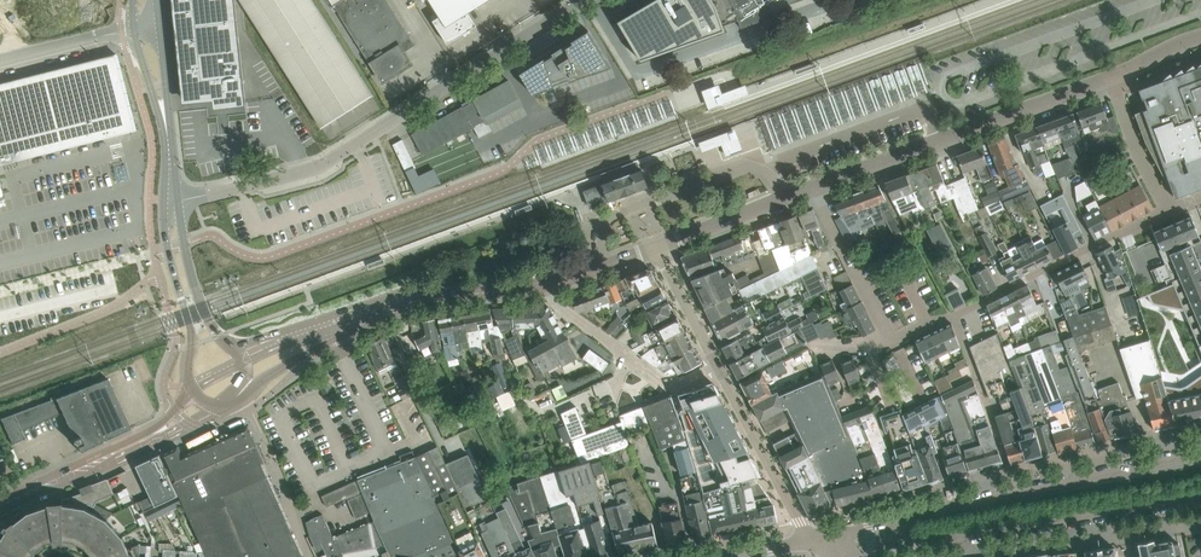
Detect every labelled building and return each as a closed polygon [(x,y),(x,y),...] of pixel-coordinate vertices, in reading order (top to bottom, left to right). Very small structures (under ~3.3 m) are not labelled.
[(185,101),(215,97),(216,106),(244,103),(244,106),(245,105),(234,0),(175,0),(185,101)] [(244,5),(322,127),(373,95),(312,0),(252,0),(244,5)] [(334,5),(369,60),(374,70),(376,70),(383,82),(412,64),(404,52),(415,45),(409,35),(387,0),(330,0),(334,5)] [(440,16),(433,20),(448,44),(477,25),(469,12),(488,0),(430,0),(440,16)] [(618,21),(641,60),(673,49),(673,50),(727,30),(725,23),(731,21),(734,31),(735,30),(734,28),(750,23),(751,22),(752,21),(752,20),(752,19),(752,18),(759,17),(761,21),(794,0),(652,0),(637,9),(637,10),(618,21)] [(520,73),(532,95),(611,67),(588,30),(520,73)] [(0,83),(0,164),(134,130),(115,53),(0,83)] [(1135,113),(1145,142),(1167,184),(1171,191),(1175,198),(1200,189),(1200,71),(1161,86),(1159,82),(1140,89),(1138,90),(1142,99),(1143,99),(1147,109),(1140,111),(1135,113)] [(463,106),(460,107),(412,134),(423,155),(473,127),(472,126),(483,120),(485,124),(522,104),(509,80),(474,100),(474,101),(463,107),(463,106)] [(1102,103),(1077,112),(1085,134),(1099,129),(1103,131),(1111,128),(1113,133),(1119,131),(1114,116),(1107,118),(1102,103)] [(1073,114),(1055,120),(1060,136),(1079,130),(1073,114)] [(1055,120),(1037,127),(1043,143),(1060,136),(1055,120)] [(1037,127),(1015,135),(1022,153),(1025,153),(1030,168),(1041,164),(1049,161),(1043,143),(1037,127)] [(1006,138),(989,144),(1001,179),(1004,177),(1009,186),(999,191),(1003,200),(1029,189),(1017,163),(1015,164),(1006,138)] [(393,144),(399,155),(408,172),(417,167),(402,139),(393,144)] [(981,147),(957,156),(963,172),(979,166),(984,181),(992,178),(981,147)] [(1070,157),(1051,164),(1056,175),(1057,178),(1078,170),(1074,162),(1070,157)] [(1099,170),(1103,178),(1125,166),(1121,158),(1099,170)] [(937,163),(927,167),(936,190),(940,203),(942,209),(943,209),(944,212),(947,218),(950,217),(946,207),(947,207),(946,204),(944,204),(943,202),(953,199),(957,211),(962,223),(968,220),(966,215),(968,214),(958,194),(952,183),(945,186),(937,163)] [(423,167),(425,172),(435,168),(433,164),(423,167)] [(927,167),(916,171),(931,207),(935,205),(931,191),(936,190),(927,167)] [(642,170),(584,191),(590,207),(648,186),(642,170)] [(1125,170),(1117,174),(1120,179),(1127,175),(1125,170)] [(916,171),(905,175),(916,200),(920,211),(930,207),(931,207),(916,171)] [(1117,174),(1109,179),(1111,183),(1120,179),(1117,174)] [(905,175),(885,183),(892,199),(900,215),(912,210),(913,213),(920,211),(916,200),(905,175)] [(965,178),(952,183),(958,194),(968,214),(977,211),(965,178)] [(1074,186),(1076,202),(1092,194),(1088,186),(1087,187),(1084,181),(1074,186)] [(1099,187),(1096,181),(1088,185),(1090,191),(1099,187)] [(878,185),(858,192),(865,206),(869,216),(871,215),(872,218),(871,218),(874,224),(875,223),(877,226),(887,221),(887,223),(894,235),(903,230),(894,215),(891,210),(886,200),(878,185)] [(1140,185),(1127,192),(1139,216),(1153,209),(1140,185)] [(1006,208),(1021,201),(1027,212),(1037,207),(1029,191),(1003,202),(1006,208)] [(858,192),(845,197),(860,231),(874,224),(871,218),(872,218),(871,215),(869,216),(865,206),(858,192)] [(1127,192),(1113,199),(1125,224),(1139,216),(1127,192)] [(1052,229),(1065,254),(1079,246),(1072,234),(1081,229),(1063,194),(1057,197),(1060,204),(1058,205),(1054,198),(1040,205),(1046,216),(1062,207),(1069,220),(1052,229)] [(860,231),(845,197),(833,202),(853,242),(863,236),(860,231)] [(1125,224),(1113,199),(1099,207),(1106,220),(1112,231),(1116,228),(1125,224)] [(1106,220),(1099,207),(1096,200),(1086,205),(1089,212),(1082,216),(1095,240),(1112,231),(1106,220)] [(990,216),(1004,209),(1001,202),(986,207),(990,216)] [(813,209),(798,214),(804,231),(811,228),(818,246),(825,243),(823,238),(824,237),(819,225),(813,209)] [(1151,227),(1174,281),(1173,281),(1175,286),(1200,345),(1200,238),(1189,210),(1184,213),(1152,226),(1151,227)] [(940,211),(933,213),(936,221),(943,219),(940,211)] [(796,215),(757,229),(761,238),(766,253),(772,251),(774,256),(777,261),(780,265),(782,270),(812,255),(810,249),(806,237),(804,238),(796,215)] [(952,251),(939,224),(927,230),(941,257),(952,251)] [(982,225),(974,228),(989,257),(997,253),(982,225)] [(759,255),(754,242),(752,243),(748,233),(708,247),(712,259),(722,256),(729,253),(733,263),(757,254),(757,255),(759,255)] [(1030,237),(1023,241),(1037,268),(1054,259),(1046,245),(1037,250),(1030,237)] [(757,255),(758,256),(766,253),(761,238),(754,241),(754,242),(759,255),(757,255)] [(998,258),(999,260),(1010,281),(1021,276),(1014,262),(1007,248),(1004,241),(997,244),(1000,249),(1001,249),(1002,251),(1004,255),(998,258)] [(1023,258),(1014,262),(1021,276),(1037,268),(1023,241),(1016,244),(1023,258)] [(1154,242),(1139,248),(1149,275),(1164,269),(1154,242)] [(1128,286),(1132,284),(1121,250),(1116,253),(1112,245),(1108,247),(1107,245),(1098,249),(1099,251),(1096,253),(1109,279),(1121,273),(1123,278),(1128,286)] [(716,268),(725,265),(722,256),(712,259),(708,247),(681,257),(692,280),(695,278),(717,270),(716,268)] [(969,249),(966,250),(960,254),(966,264),(975,259),(969,249)] [(766,253),(758,256),(760,261),(774,256),(772,251),(766,253)] [(722,256),(725,265),(725,266),(733,263),(729,253),(722,256)] [(979,256),(982,262),(989,258),(986,253),(979,256)] [(718,301),(705,307),(712,321),(751,301),(788,283),(788,284),(796,280),(803,276),(803,275),(818,268),(812,255),(782,270),(763,279),(743,289),(741,290),(738,291),(741,298),(734,301),(731,295),(718,301)] [(774,256),(760,261),(762,267),(777,261),(774,256)] [(885,260),(876,267),(880,273),(889,266),(885,260)] [(777,261),(762,267),(764,272),(780,265),(777,261)] [(1080,261),(1054,274),(1062,290),(1062,289),(1066,296),(1080,289),(1081,290),(1091,285),(1087,277),(1088,277),(1084,269),(1080,261)] [(717,270),(695,278),(697,285),(708,306),(705,307),(718,301),(731,295),(738,291),(741,290),(743,289),(763,279),(782,270),(780,265),(764,272),(749,279),(747,274),(737,279),(733,272),(727,275),(724,268),(717,270)] [(986,267),(973,274),(983,295),(996,288),(986,267)] [(803,276),(796,280),(798,284),(804,281),(808,291),(803,293),(805,299),(827,288),(818,268),(803,275),(803,276)] [(647,269),(615,281),(626,303),(659,286),(651,271),(647,269)] [(836,287),(850,281),(846,271),(832,277),(836,287)] [(615,281),(603,286),(610,301),(609,301),(610,304),(613,311),(616,310),(618,314),(625,319),(627,317),(631,312),(626,303),(615,281)] [(1173,283),(1145,295),(1150,305),(1185,310),(1173,283)] [(853,284),(840,290),(848,307),(861,301),(853,284)] [(1028,285),(1015,291),(1027,314),(1042,306),(1040,303),(1038,304),(1028,285)] [(603,286),(586,292),(589,301),(592,300),(594,307),(609,301),(610,301),(603,286)] [(659,286),(626,303),(631,312),(633,315),(643,310),(666,298),(659,286)] [(963,302),(958,290),(947,296),(952,307),(963,302)] [(1015,291),(1008,295),(1015,310),(1019,318),(1027,314),(1015,291)] [(570,304),(580,312),(594,307),(592,300),(589,301),(586,292),(568,299),(570,304)] [(1008,295),(1000,299),(1013,324),(1011,325),(1014,331),(1022,327),(1019,321),(1020,321),(1019,318),(1015,310),(1008,295)] [(666,298),(643,310),(653,328),(673,316),(669,308),(670,307),(666,298)] [(765,319),(793,304),(790,298),(762,312),(765,319)] [(993,321),(996,329),(1010,322),(1011,325),(1013,324),(1000,299),(987,305),(993,321)] [(759,308),(755,310),(751,301),(712,321),(722,340),(745,328),(754,324),(755,324),(759,322),(758,320),(762,318),(759,313),(761,312),(759,308)] [(845,323),(854,319),(867,313),(861,301),(848,307),(842,310),(844,316),(842,317),(845,323)] [(547,306),(536,307),(537,325),(537,327),(545,342),(564,333),(550,308),(547,306)] [(1073,336),(1073,337),(1073,338),(1112,325),(1106,306),(1079,315),(1074,317),(1067,319),(1073,336)] [(536,307),(513,308),(514,328),(515,328),(537,327),(537,325),(536,307)] [(1079,315),(1076,307),(1069,309),(1069,308),(1066,309),(1067,310),(1064,312),(1066,319),(1067,319),(1074,317),(1079,315)] [(513,308),(492,309),(499,325),(502,333),(511,329),(514,336),(505,340),(513,359),(516,366),(528,361),(525,353),(524,347),(515,328),(514,328),(513,308)] [(499,325),(496,325),(496,326),(493,327),(490,309),(475,312),(482,341),(491,339),(494,354),(497,360),(512,358),(513,359),(505,340),(502,333),(499,325)] [(811,323),(813,322),(819,319),(815,311),(807,315),(811,323)] [(482,341),(475,312),(463,314),(466,332),(469,341),(469,347),(472,352),(483,351),(481,341),(482,341)] [(867,313),(854,319),(862,336),(875,330),(867,313)] [(466,332),(463,314),(451,316),(455,335),(458,351),(463,350),(463,348),(462,342),(469,341),(466,332)] [(618,314),(612,322),(619,327),(625,319),(618,314)] [(451,316),(438,319),(440,331),(442,337),(448,336),(449,344),(443,345),(447,360),(453,359),(460,358),(458,351),(455,335),(451,316)] [(751,333),(722,347),(731,363),(769,343),(780,338),(800,328),(804,326),(799,316),(787,322),(784,317),(762,328),(766,336),(755,341),(751,333)] [(619,327),(612,335),(617,338),(630,324),(633,322),(627,317),(625,319),(619,327)] [(646,342),(632,349),(641,356),(649,350),(685,331),(677,317),(642,335),(646,342)] [(435,319),(422,322),(425,335),(415,340),(424,359),(433,355),(432,352),(441,350),(437,331),(435,319)] [(814,324),(820,336),(821,339),(827,336),(828,336),(822,324),(821,321),(814,324)] [(822,324),(828,336),(829,339),(836,336),(829,321),(822,324)] [(612,322),(606,331),(612,335),(619,327),(612,322)] [(630,324),(617,338),(617,339),(629,327),(639,345),(645,341),(634,323),(633,322),(630,324)] [(804,326),(800,328),(807,343),(820,336),(814,324),(813,322),(811,323),(804,326)] [(951,323),(938,329),(949,351),(960,346),(951,323)] [(1112,325),(1073,338),(1079,351),(1117,339),(1112,325)] [(800,328),(780,338),(787,352),(807,343),(800,328)] [(938,329),(927,335),(937,357),(949,351),(938,329)] [(1056,330),(1038,336),(1042,347),(1050,345),(1060,341),(1056,330)] [(649,350),(641,356),(657,367),(659,365),(693,346),(685,331),(649,350)] [(532,350),(529,351),(537,366),(539,365),(544,373),(560,364),(561,367),(577,358),(564,333),(545,342),(532,350)] [(1030,418),(1020,388),(1010,391),(1008,392),(999,370),(1008,366),(1003,354),(996,334),(970,346),(990,399),(998,396),(1000,402),(1012,398),(1015,405),(1016,409),(1009,412),(1013,422),(1010,423),(1016,440),(1018,439),(1019,440),(1025,460),(1042,455),(1030,418)] [(937,357),(927,335),(915,341),(925,362),(937,357)] [(384,336),(374,341),(388,370),(398,365),(384,336)] [(1035,340),(1028,343),(1032,352),(1041,348),(1042,347),(1038,336),(1034,338),(1035,340)] [(1097,400),(1079,351),(1073,338),(1073,337),(1073,336),(1063,340),(1068,353),(1065,354),(1078,388),(1080,387),(1095,433),(1098,432),(1101,441),(1111,438),(1097,400)] [(769,343),(731,363),(738,378),(769,361),(787,352),(780,338),(769,343)] [(1119,348),(1137,399),(1144,397),(1154,429),(1175,425),(1168,401),(1165,392),(1150,339),(1119,348)] [(374,341),(366,345),(380,373),(388,370),(374,341)] [(1014,349),(1017,358),(1025,354),(1032,352),(1028,343),(1014,349)] [(1050,345),(1042,347),(1041,348),(1058,391),(1070,427),(1070,428),(1077,448),(1095,443),(1077,391),(1067,366),(1060,369),(1050,345)] [(659,365),(657,367),(662,371),(664,369),(672,364),(678,375),(701,363),(693,346),(659,365)] [(1032,352),(1025,354),(1045,407),(1046,406),(1048,412),(1047,412),(1048,416),(1052,428),(1058,453),(1077,448),(1070,428),(1070,427),(1058,391),(1041,348),(1032,352)] [(608,362),(592,350),(590,349),(583,358),(602,371),(608,362)] [(1017,358),(1008,361),(1020,388),(1030,418),(1042,455),(1055,451),(1046,417),(1048,416),(1047,412),(1048,412),(1046,406),(1045,407),(1025,354),(1017,358)] [(957,367),(948,372),(949,374),(967,365),(964,358),(955,363),(957,367)] [(841,363),(849,385),(861,380),(853,359),(841,363)] [(829,385),(841,380),(832,360),(820,365),(823,372),(829,385)] [(499,381),(502,387),(510,384),(500,361),(492,365),(499,381)] [(782,361),(767,368),(771,377),(787,369),(782,361)] [(949,374),(946,375),(950,382),(951,382),(962,376),(959,370),(968,366),(967,365),(949,374)] [(768,381),(770,380),(768,377),(766,378),(763,371),(741,383),(752,404),(772,393),(766,382),(767,381),(768,382),(768,381)] [(848,429),(842,416),(829,385),(823,372),(772,393),(752,404),(760,420),(784,408),(785,408),(797,432),(800,438),(807,448),(820,477),(833,507),(874,497),(874,496),(867,474),(868,474),(856,448),(855,445),(848,429)] [(325,375),(317,380),(324,394),(333,389),(325,375)] [(946,375),(934,381),(941,395),(954,389),(950,382),(951,382),(950,382),(946,375)] [(77,445),(80,452),(131,428),(108,379),(0,418),(12,444),(25,438),(22,431),(62,413),(74,438),(73,439),(76,446),(77,445)] [(982,446),(974,420),(973,421),(964,400),(967,399),(965,394),(976,390),(973,380),(954,389),(941,395),(951,419),(955,429),(956,430),(963,448),(969,472),(992,465),(989,453),(988,453),(986,454),(983,446),(982,446)] [(499,381),(488,386),(493,398),(505,392),(502,387),(499,381)] [(1101,399),(1097,400),(1111,438),(1115,437),(1115,438),(1138,433),(1126,394),(1123,395),(1119,382),(1098,389),(1101,399)] [(758,482),(758,476),(713,383),(689,391),(671,396),(684,429),(685,429),(704,492),(756,477),(758,482)] [(402,397),(403,400),(412,395),(408,386),(398,391),(400,394),(402,397)] [(488,390),(479,395),(483,402),(493,398),(488,386),(487,387),(488,390)] [(1165,392),(1175,425),(1200,420),(1200,386),(1194,387),(1196,396),(1191,397),(1188,388),(1165,392)] [(483,402),(479,395),(475,387),(462,394),(469,409),(483,402)] [(992,465),(1002,462),(986,416),(978,394),(967,399),(964,400),(973,421),(974,420),(982,446),(983,446),(986,454),(988,453),(989,453),(992,465)] [(670,396),(644,406),(650,422),(661,449),(687,439),(686,437),(685,437),(676,414),(677,414),(670,396)] [(903,414),(916,447),(929,481),(932,483),(944,479),(938,462),(934,453),(938,451),(928,425),(946,415),(937,397),(903,414)] [(1000,402),(1003,409),(1015,405),(1012,398),(1000,402)] [(864,419),(875,416),(871,405),(842,416),(848,429),(855,445),(856,448),(868,474),(867,474),(874,496),(888,492),(864,419)] [(576,406),(562,413),(579,459),(581,464),(589,461),(610,453),(630,445),(625,431),(650,422),(644,406),(619,415),(622,422),(588,435),(576,406)] [(489,453),(485,444),(469,410),(429,429),(446,464),(468,453),(472,462),(489,453)] [(916,447),(903,414),(902,415),(900,410),(880,417),(885,433),(888,432),(896,455),(892,456),(896,467),(903,487),(906,489),(929,481),(916,447)] [(1010,423),(1013,422),(1009,412),(995,416),(1004,444),(1011,464),(1025,460),(1019,440),(1018,439),(1016,440),(1010,423)] [(875,416),(864,419),(888,492),(900,488),(893,466),(890,457),(890,456),(884,438),(876,417),(875,418),(875,416)] [(950,477),(968,472),(959,442),(960,442),(956,430),(955,429),(951,419),(942,423),(950,445),(944,447),(945,452),(942,453),(950,477)] [(183,504),(204,551),(207,556),(303,556),(245,427),(182,455),(178,447),(185,444),(185,443),(161,454),(179,495),(181,499),(183,504)] [(773,444),(810,515),(833,507),(820,477),(807,448),(800,438),(797,432),(796,432),(797,435),(790,439),(788,436),(773,444)] [(630,445),(610,453),(616,470),(638,462),(631,445),(630,445)] [(679,478),(682,489),(694,539),(714,535),(709,515),(704,497),(689,446),(675,450),(682,474),(683,477),(679,478)] [(429,450),(416,457),(428,483),(437,502),(444,499),(441,492),(447,488),(429,450)] [(497,513),(498,513),(494,505),(491,500),(491,501),(479,477),(472,462),(468,453),(446,464),(459,491),(462,497),(465,503),(471,516),(476,526),(477,528),(475,529),(477,534),(476,535),(478,539),(478,540),(481,539),(490,556),(518,556),(497,513)] [(28,554),(30,550),(33,547),(36,544),(39,542),(42,539),(45,544),(45,543),(56,539),(56,540),(57,540),(62,539),(74,541),(72,546),(73,546),(75,541),(79,543),(80,544),(82,540),(88,543),(98,553),(99,556),(150,556),(152,538),(141,513),(179,495),(161,454),(136,466),(155,506),(144,511),(139,501),(135,503),(137,508),(114,519),(110,514),(95,506),(97,501),(114,493),(107,478),(90,485),(90,486),(91,486),(92,489),(62,499),(62,504),(51,505),(28,512),(17,521),(14,518),(7,524),(6,525),(3,530),(0,528),(0,533),(1,534),(3,536),(0,541),(0,556),(26,556),(28,554)] [(428,483),(416,457),(400,463),(358,480),(371,512),(374,520),(388,552),(391,556),(464,556),(459,546),(454,536),(445,519),(437,502),(428,483)] [(610,532),(597,496),(599,495),(590,463),(589,461),(581,464),(579,459),(576,460),(577,465),(558,470),(566,496),(574,494),(594,556),(611,554),(611,553),(613,553),(607,533),(610,532)] [(601,459),(590,463),(599,495),(597,496),(610,532),(615,530),(619,553),(636,550),(630,527),(629,527),(628,523),(623,524),(620,514),(624,513),(619,492),(612,485),(610,485),(601,459)] [(558,470),(540,476),(544,486),(567,556),(593,556),(594,556),(574,494),(566,496),(558,470)] [(511,498),(516,508),(531,540),(529,540),(537,556),(567,556),(544,486),(540,476),(525,481),(506,487),(511,498)] [(355,519),(371,512),(358,480),(355,481),(322,496),(327,507),(347,498),(355,519)] [(613,484),(612,485),(619,492),(624,513),(620,514),(623,524),(628,523),(629,527),(630,527),(636,550),(658,545),(653,522),(640,526),(637,519),(638,519),(629,490),(628,490),(625,480),(613,484)] [(751,485),(753,492),(754,497),(755,500),(757,508),(756,508),(760,525),(777,521),(774,504),(759,483),(751,485)] [(740,516),(744,529),(760,525),(756,508),(757,508),(755,500),(754,497),(753,492),(742,496),(740,489),(732,491),(733,493),(737,507),(740,516)] [(481,539),(478,540),(478,539),(476,535),(477,534),(475,529),(477,528),(476,526),(471,516),(465,503),(462,497),(459,491),(444,499),(437,502),(445,519),(454,536),(459,546),(464,556),(490,556),(481,539)] [(719,493),(704,497),(709,515),(714,535),(744,529),(740,516),(737,507),(733,493),(720,496),(719,493)] [(494,505),(498,513),(497,513),(518,556),(537,556),(529,540),(531,540),(516,508),(511,498),(494,505)] [(177,508),(183,504),(181,499),(174,503),(177,508)] [(676,502),(664,505),(660,506),(667,543),(687,539),(678,503),(676,502)] [(166,507),(168,512),(177,508),(174,503),(166,507)] [(166,507),(157,511),(159,516),(168,512),(166,507)] [(159,516),(157,511),(146,516),(155,535),(160,534),(153,519),(159,516)] [(322,514),(306,522),(310,536),(315,546),(322,542),(328,556),(343,556),(333,537),(322,514)] [(333,537),(343,556),(391,556),(388,552),(374,520),(333,537)] [(1159,543),(1154,544),(1153,540),(1138,543),(1141,556),(1162,556),(1159,543)] [(1159,543),(1162,556),(1181,556),(1178,543),(1173,544),(1169,541),(1159,543)] [(1114,547),(1085,551),(1086,556),(1115,556),(1114,547)]
